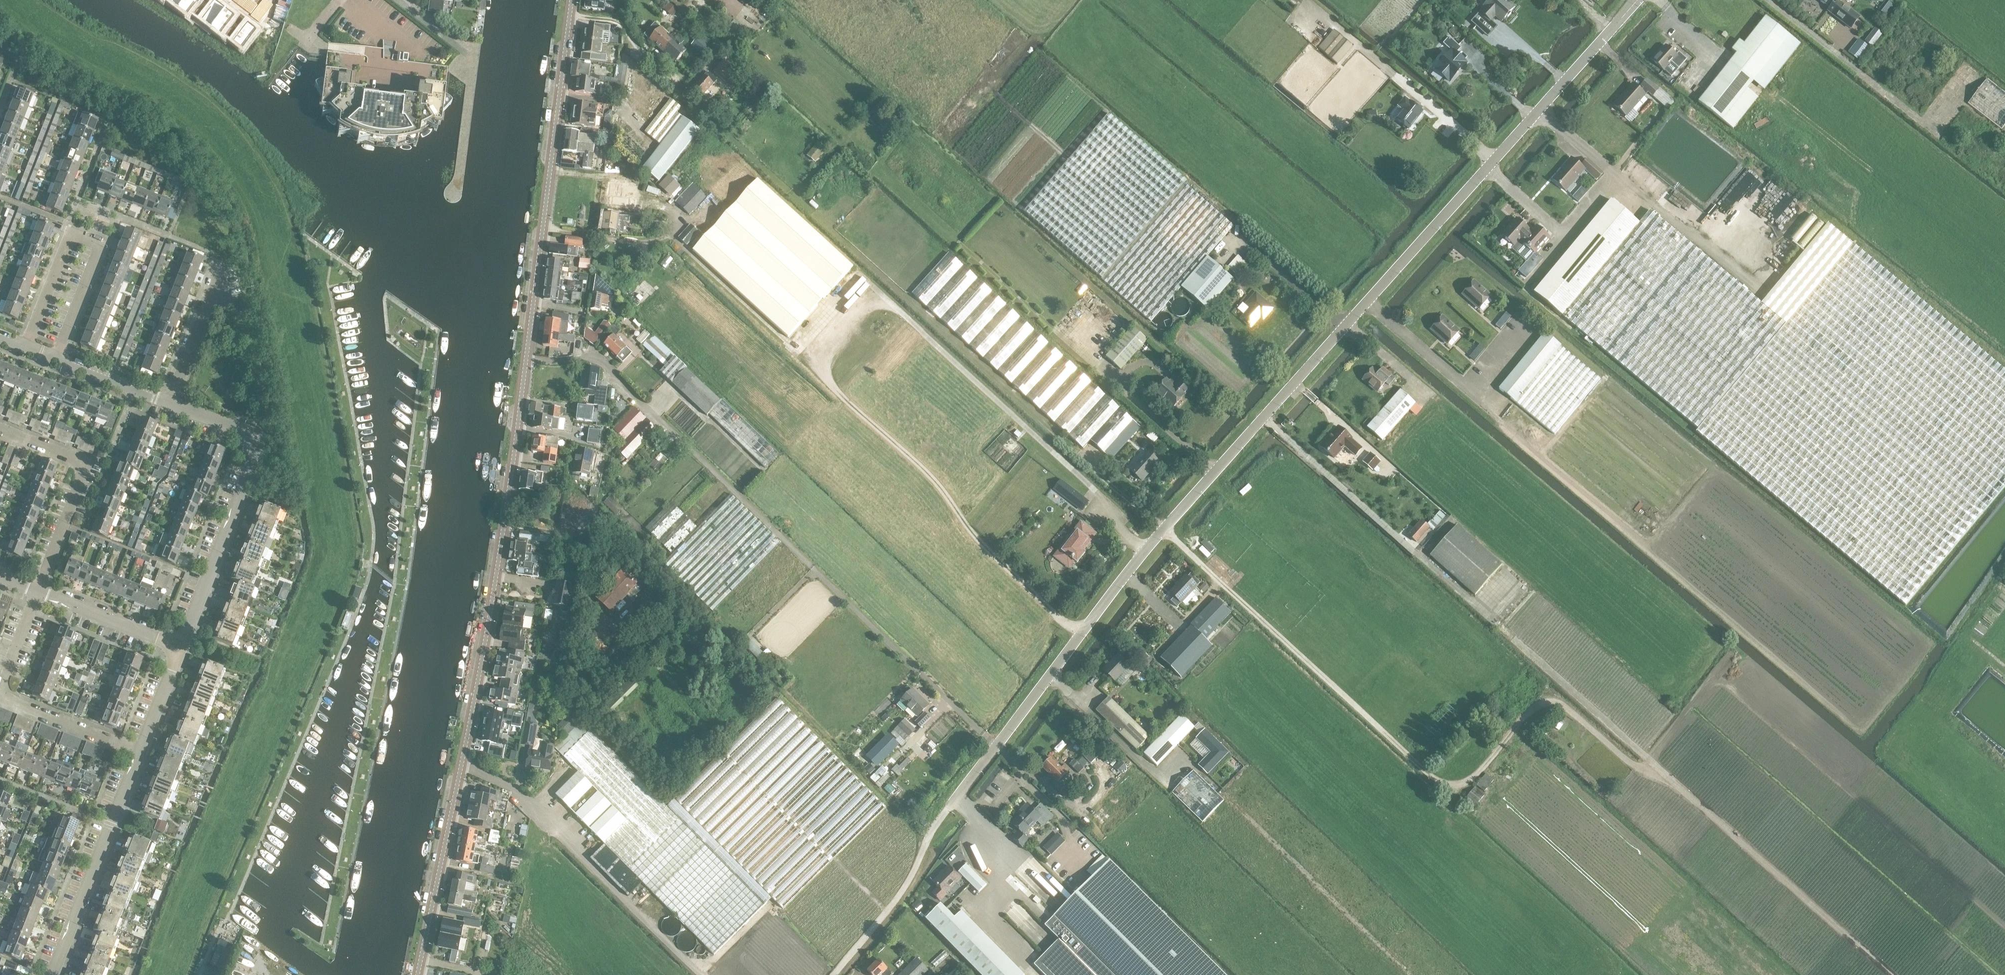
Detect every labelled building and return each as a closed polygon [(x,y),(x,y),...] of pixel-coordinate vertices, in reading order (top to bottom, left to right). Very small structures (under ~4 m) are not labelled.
[(176,12),(177,10),(185,0),(161,0),(176,12)] [(177,10),(192,21),(194,19),(200,12),(194,7),(200,0),(185,0),(177,10)] [(428,12),(442,14),(443,2),(446,2),(446,0),(430,0),(428,12)] [(586,8),(605,11),(606,0),(587,0),(586,8)] [(1473,22),(1477,26),(1485,17),(1491,22),(1498,13),(1505,19),(1507,17),(1508,18),(1511,14),(1510,13),(1515,8),(1506,0),(1489,0),(1484,6),(1485,8),(1481,13),(1473,22)] [(1831,8),(1831,7),(1835,10),(1832,14),(1853,30),(1862,19),(1843,4),(1842,5),(1839,3),(1841,1),(1841,0),(1820,0),(1831,8)] [(1888,14),(1894,5),(1887,0),(1880,9),(1888,14)] [(675,15),(679,8),(669,2),(665,9),(675,15)] [(200,12),(194,19),(209,31),(225,11),(215,3),(208,12),(203,8),(200,12)] [(225,11),(209,31),(224,43),(225,41),(233,31),(227,27),(234,18),(225,11)] [(1733,129),(1758,97),(1748,89),(1754,82),(1764,90),(1800,44),(1766,17),(1744,44),(1740,40),(1732,50),(1737,53),(1699,102),(1733,129)] [(594,30),(586,29),(585,36),(582,36),(582,41),(602,43),(604,32),(610,33),(611,26),(595,24),(594,30)] [(233,31),(225,41),(241,52),(257,32),(252,28),(247,25),(240,34),(234,29),(233,31)] [(1866,40),(1874,46),(1883,33),(1875,27),(1866,40)] [(650,40),(663,51),(674,40),(670,36),(673,33),(668,28),(665,31),(661,28),(650,40)] [(1657,40),(1662,32),(1653,28),(1651,33),(1654,34),(1652,38),(1657,40)] [(1335,29),(1318,48),(1335,64),(1352,45),(1335,29)] [(674,40),(663,51),(676,63),(687,51),(681,46),(684,42),(677,36),(674,40)] [(713,48),(704,39),(700,36),(693,44),(706,56),(713,48)] [(1449,82),(1466,64),(1455,55),(1461,48),(1449,38),(1443,44),(1452,52),(1436,70),(1449,82)] [(1850,51),(1860,58),(1869,45),(1859,38),(1850,51)] [(408,141),(418,137),(419,129),(430,123),(440,124),(441,115),(447,68),(407,63),(408,56),(399,55),(399,54),(393,53),(397,40),(383,40),(383,50),(328,43),(328,45),(322,91),(320,109),(327,109),(329,110),(332,112),(334,114),(339,118),(338,127),(346,133),(356,137),(366,140),(377,142),(387,143),(398,142),(408,141)] [(602,43),(582,41),(581,45),(584,46),(583,53),(591,54),(590,60),(606,62),(607,55),(601,54),(602,43)] [(1667,47),(1653,62),(1664,72),(1672,62),(1679,68),(1687,59),(1679,52),(1676,55),(1667,47)] [(727,57),(714,72),(720,77),(735,90),(748,76),(727,57)] [(585,64),(573,62),(571,77),(577,77),(577,78),(597,81),(597,80),(594,80),(594,76),(593,75),(593,73),(590,73),(591,66),(584,65),(585,64)] [(626,76),(627,64),(621,63),(619,75),(626,76)] [(703,96),(718,80),(720,77),(714,72),(712,75),(709,72),(694,88),(703,96)] [(597,81),(577,78),(575,92),(595,94),(597,81)] [(2004,125),(2004,92),(1987,78),(1968,103),(2002,129),(2004,125)] [(1633,85),(1614,106),(1625,117),(1624,118),(1631,123),(1639,114),(1634,109),(1648,93),(1653,97),(1668,110),(1675,102),(1660,88),(1657,90),(1647,81),(1641,87),(1644,90),(1641,93),(1633,85)] [(13,101),(28,107),(33,95),(18,89),(13,101)] [(772,97),(763,89),(753,100),(762,108),(772,97)] [(643,169),(659,181),(699,130),(677,113),(681,107),(671,99),(645,132),(662,145),(643,169)] [(1418,118),(1422,112),(1410,102),(1409,102),(1405,99),(1399,107),(1403,110),(1396,119),(1408,128),(1417,117),(1418,118)] [(9,113),(24,119),(28,107),(13,101),(9,113)] [(47,115),(51,116),(56,104),(52,103),(47,115)] [(597,106),(574,103),(573,113),(596,117),(597,106)] [(63,107),(59,105),(54,117),(59,119),(63,107)] [(4,124),(19,130),(24,119),(9,113),(4,124)] [(78,113),(73,125),(78,126),(93,132),(98,120),(78,113)] [(596,117),(573,113),(571,124),(595,127),(596,117)] [(51,116),(47,115),(42,126),(47,128),(51,116)] [(50,129),(54,131),(59,119),(54,117),(50,129)] [(1207,257),(1233,227),(1108,118),(1025,212),(1150,321),(1180,287),(1206,310),(1233,280),(1207,257)] [(15,141),(19,130),(4,124),(0,135),(0,136),(15,141)] [(47,128),(42,126),(38,137),(42,139),(47,128)] [(78,126),(73,138),(89,144),(93,132),(78,126)] [(45,140),(50,141),(54,131),(50,129),(45,140)] [(580,132),(565,130),(564,130),(563,140),(594,144),(595,136),(580,134),(580,132)] [(10,153),(15,141),(0,136),(0,149),(10,153)] [(42,139),(38,137),(34,149),(38,150),(42,139)] [(85,155),(89,144),(73,138),(69,149),(85,155)] [(722,160),(722,156),(722,153),(721,149),(720,147),(717,144),(715,141),(712,140),(709,139),(705,138),(702,138),(698,139),(695,140),(692,143),(690,145),(688,148),(687,152),(686,155),(687,159),(688,162),(689,165),(691,168),(694,170),(696,172),(699,173),(703,174),(706,174),(710,173),(714,171),(716,169),(719,166),(721,163),(722,160)] [(41,151),(45,153),(50,141),(45,140),(41,151)] [(594,144),(563,140),(562,151),(584,154),(582,168),(591,169),(594,144)] [(818,141),(807,154),(816,161),(827,148),(818,141)] [(0,149),(0,162),(6,164),(10,153),(0,149)] [(38,150),(34,149),(29,160),(33,162),(38,150)] [(80,167),(85,155),(69,149),(65,161),(80,167)] [(36,163),(41,165),(45,153),(41,151),(36,163)] [(110,156),(123,161),(124,156),(112,151),(110,156)] [(133,165),(135,160),(124,156),(123,161),(133,165)] [(577,170),(577,166),(571,165),(572,161),(563,159),(562,168),(577,170)] [(1565,192),(1584,171),(1571,159),(1562,168),(1563,169),(1553,181),(1565,192)] [(1587,159),(1581,165),(1597,180),(1603,173),(1587,159)] [(33,162),(29,160),(25,172),(29,173),(33,162)] [(145,170),(147,165),(135,160),(133,165),(145,170)] [(65,161),(60,172),(75,178),(80,167),(65,161)] [(32,174),(36,176),(41,165),(36,163),(32,174)] [(157,174),(158,169),(147,165),(145,170),(157,174)] [(158,169),(157,174),(169,179),(171,174),(158,169)] [(1739,224),(1749,233),(1732,253),(1743,262),(1794,201),(1757,170),(1728,204),(1744,218),(1739,224)] [(29,173),(25,172),(20,183),(24,185),(29,173)] [(60,172),(56,183),(71,189),(75,178),(60,172)] [(27,186),(32,187),(36,176),(32,174),(27,186)] [(180,183),(182,179),(171,174),(169,179),(180,183)] [(669,175),(660,184),(664,188),(673,179),(669,175)] [(98,191),(109,195),(115,180),(104,176),(98,191)] [(109,195),(121,200),(127,185),(115,180),(109,195)] [(759,181),(694,252),(788,338),(853,267),(759,181)] [(610,182),(608,196),(612,196),(611,204),(628,207),(629,198),(634,199),(635,185),(610,182)] [(24,185),(20,183),(15,196),(20,197),(24,185)] [(66,201),(71,189),(56,183),(51,195),(66,201)] [(677,183),(668,192),(672,195),(681,186),(677,183)] [(693,183),(676,202),(690,215),(708,197),(693,183)] [(1570,192),(1573,195),(1581,185),(1579,183),(1570,192)] [(121,200),(132,205),(138,190),(127,185),(121,200)] [(32,187),(27,186),(23,198),(27,200),(32,187)] [(1582,186),(1573,196),(1579,201),(1587,191),(1582,186)] [(132,205),(144,209),(150,194),(138,190),(132,205)] [(1647,201),(1669,216),(1678,203),(1674,200),(1675,199),(1664,191),(1657,201),(1650,196),(1647,201)] [(144,209),(155,214),(161,199),(150,194),(144,209)] [(66,201),(51,195),(46,207),(62,213),(66,201)] [(173,203),(161,199),(155,214),(167,218),(173,203)] [(1534,294),(1562,317),(1639,225),(1611,201),(1534,294)] [(1803,212),(1808,215),(1791,240),(1806,250),(1824,221),(1805,209),(1803,212)] [(5,223),(9,224),(14,212),(10,210),(5,223)] [(12,225),(16,227),(21,214),(17,213),(12,225)] [(605,214),(602,234),(617,235),(622,236),(623,226),(629,227),(630,217),(625,217),(605,214)] [(55,231),(59,233),(63,223),(53,220),(51,224),(56,226),(55,231)] [(1516,220),(1502,236),(1507,240),(1507,245),(1512,245),(1513,246),(1512,248),(1527,262),(1519,271),(1527,278),(1544,259),(1536,252),(1549,238),(1536,227),(1531,233),(1528,231),(1529,231),(1516,220)] [(34,234),(49,240),(54,228),(39,222),(34,234)] [(9,224),(5,223),(0,233),(5,235),(9,224)] [(7,237),(12,238),(16,227),(12,225),(7,237)] [(691,225),(683,234),(692,242),(700,233),(691,225)] [(122,241),(137,247),(141,235),(126,229),(122,241)] [(30,245),(45,251),(49,240),(34,234),(30,245)] [(584,238),(566,236),(565,245),(550,243),(549,253),(578,256),(579,248),(582,248),(584,238)] [(3,248),(7,250),(12,238),(7,237),(3,248)] [(132,258),(137,247),(122,241),(117,253),(132,258)] [(158,241),(153,253),(158,255),(163,243),(158,241)] [(25,256),(25,257),(40,263),(45,251),(30,245),(25,243),(20,254),(25,256)] [(170,246),(165,244),(160,257),(165,258),(170,246)] [(117,253),(113,265),(128,270),(132,258),(117,253)] [(153,253),(149,265),(154,267),(158,255),(153,253)] [(188,253),(183,265),(198,271),(203,259),(188,253)] [(1083,449),(1091,440),(1105,452),(1116,441),(1123,447),(1128,441),(1129,442),(1142,428),(949,253),(912,293),(1083,449)] [(1236,272),(1247,261),(1239,254),(1228,265),(1236,272)] [(21,268),(36,274),(40,263),(25,257),(21,268)] [(161,270),(165,258),(160,257),(156,268),(161,270)] [(590,270),(591,260),(580,258),(579,269),(590,270)] [(568,261),(548,259),(547,269),(561,271),(562,267),(567,268),(568,261)] [(113,265),(108,276),(123,282),(128,270),(113,265)] [(149,265),(145,276),(149,278),(154,267),(149,265)] [(183,265),(179,277),(194,282),(198,271),(183,265)] [(16,279),(32,285),(36,274),(21,268),(16,279)] [(156,268),(151,280),(156,282),(161,270),(156,268)] [(561,271),(547,269),(546,278),(560,280),(560,277),(563,277),(563,272),(561,272),(561,271)] [(591,309),(591,310),(601,311),(601,305),(608,306),(609,297),(615,298),(616,292),(596,274),(593,294),(591,309)] [(108,276),(104,287),(119,293),(123,282),(108,276)] [(140,288),(145,289),(149,278),(145,276),(140,288)] [(179,277),(174,289),(189,295),(194,282),(179,277)] [(560,280),(546,278),(544,288),(559,290),(559,286),(562,286),(562,282),(559,281),(560,280)] [(32,285),(16,279),(12,291),(27,297),(32,285)] [(151,280),(147,291),(151,293),(156,282),(151,280)] [(1479,310),(1490,298),(1473,283),(1462,295),(1479,310)] [(104,287),(100,298),(115,304),(119,293),(104,287)] [(135,299),(140,301),(145,289),(140,288),(135,299)] [(559,290),(544,288),(543,298),(562,301),(562,296),(558,296),(559,290)] [(174,289),(169,300),(185,306),(189,295),(174,289)] [(7,302),(23,309),(27,297),(12,291),(7,302)] [(147,291),(142,303),(147,304),(151,293),(147,291)] [(1272,309),(1255,294),(1246,305),(1250,309),(1241,319),(1250,327),(1259,316),(1262,319),(1272,309)] [(100,298),(95,310),(110,316),(115,304),(100,298)] [(140,301),(135,299),(131,310),(136,312),(140,301)] [(169,300),(165,311),(180,317),(185,306),(169,300)] [(23,309),(7,302),(2,314),(18,320),(23,309)] [(138,314),(142,316),(147,304),(142,303),(138,314)] [(131,324),(136,312),(131,310),(131,311),(125,309),(123,314),(129,316),(127,322),(131,324)] [(95,310),(90,322),(105,328),(110,316),(95,310)] [(165,311),(161,322),(176,328),(180,317),(165,311)] [(1502,327),(1511,314),(1505,311),(1497,324),(1502,327)] [(142,316),(138,314),(133,325),(138,327),(142,316)] [(1447,345),(1458,333),(1441,318),(1431,330),(1447,345)] [(547,319),(545,332),(575,336),(577,323),(567,322),(566,331),(560,330),(561,321),(547,319)] [(90,322),(86,333),(101,339),(105,328),(90,322)] [(127,322),(122,334),(126,336),(131,324),(127,322)] [(161,322),(156,334),(172,340),(176,328),(161,322)] [(614,336),(605,346),(618,357),(617,358),(624,364),(633,353),(615,338),(621,331),(614,323),(608,330),(614,336)] [(138,327),(133,325),(129,337),(133,339),(138,327)] [(1121,370),(1148,340),(1133,326),(1106,356),(1121,370)] [(596,346),(606,332),(600,328),(596,335),(586,328),(584,338),(596,346)] [(575,336),(545,332),(544,346),(558,348),(558,341),(575,343),(575,336)] [(96,352),(101,339),(86,333),(81,346),(96,352)] [(122,334),(117,345),(122,347),(126,336),(122,334)] [(156,334),(152,346),(167,352),(172,340),(156,334)] [(1545,334),(1498,390),(1554,436),(1600,380),(1545,334)] [(687,368),(675,357),(676,356),(653,335),(643,345),(666,366),(660,372),(708,416),(710,414),(766,468),(779,454),(723,400),(722,401),(687,368)] [(129,337),(124,348),(129,350),(133,339),(129,337)] [(1480,342),(1470,355),(1476,360),(1486,347),(1480,342)] [(113,358),(117,359),(122,347),(117,345),(113,358)] [(152,346),(147,357),(162,363),(167,352),(152,346)] [(124,348),(120,360),(124,362),(129,350),(124,348)] [(158,375),(162,363),(147,357),(142,369),(158,375)] [(10,367),(0,363),(0,381),(4,382),(10,367)] [(10,367),(4,382),(16,387),(22,372),(10,367)] [(593,405),(604,406),(605,407),(608,387),(602,387),(603,382),(597,381),(599,369),(583,367),(580,389),(595,391),(593,405)] [(1372,368),(1363,380),(1378,392),(1386,382),(1389,385),(1395,378),(1383,368),(1378,373),(1372,368)] [(22,372),(16,387),(27,392),(33,376),(22,372)] [(33,376),(27,392),(38,396),(44,381),(33,376)] [(1167,379),(1155,391),(1172,407),(1189,388),(1180,380),(1175,376),(1169,382),(1167,379)] [(50,401),(56,385),(44,381),(38,396),(50,401)] [(68,390),(56,385),(50,401),(62,405),(68,390)] [(79,395),(68,390),(62,405),(73,410),(79,395)] [(1381,441),(1415,404),(1400,391),(1366,428),(1381,441)] [(73,410),(85,414),(91,399),(79,395),(73,410)] [(85,414),(96,419),(102,404),(91,399),(85,414)] [(117,416),(112,414),(114,408),(102,404),(96,419),(107,423),(105,428),(112,430),(117,416)] [(530,404),(528,414),(534,415),(548,416),(548,414),(549,411),(560,413),(560,407),(549,406),(549,407),(544,406),(544,405),(530,404)] [(577,419),(592,421),(592,422),(598,423),(599,414),(593,413),(594,407),(578,405),(577,419)] [(635,407),(613,430),(625,440),(616,449),(628,459),(657,429),(635,407)] [(12,412),(9,420),(8,422),(14,425),(18,414),(12,411),(12,412)] [(534,415),(533,427),(559,430),(560,418),(559,418),(560,413),(549,411),(548,414),(548,416),(534,415)] [(19,427),(20,424),(23,416),(18,414),(14,425),(19,427)] [(49,424),(52,417),(44,414),(41,421),(49,424)] [(142,419),(137,431),(152,437),(157,425),(142,419)] [(32,428),(31,431),(37,434),(41,423),(35,420),(32,428)] [(44,433),(47,425),(41,423),(37,434),(42,436),(44,433)] [(1343,447),(1353,456),(1359,449),(1349,440),(1336,428),(1330,435),(1326,440),(1326,439),(1319,447),(1332,459),(1343,447)] [(598,445),(599,439),(601,431),(589,429),(586,442),(598,445)] [(55,438),(54,441),(60,443),(64,432),(58,430),(55,438)] [(137,431),(133,442),(148,448),(152,437),(137,431)] [(70,434),(64,432),(60,443),(66,445),(67,442),(70,434)] [(542,462),(554,464),(558,437),(542,435),(541,437),(533,436),(531,451),(544,453),(542,462)] [(78,446),(77,449),(83,452),(87,441),(81,439),(78,446)] [(187,442),(182,440),(177,454),(181,456),(187,442)] [(87,441),(83,452),(88,454),(89,451),(92,443),(87,441)] [(128,454),(143,460),(148,448),(133,442),(128,454)] [(177,447),(172,445),(168,456),(172,458),(177,447)] [(3,458),(9,461),(14,449),(8,446),(3,458)] [(205,457),(220,464),(225,452),(210,446),(205,457)] [(12,462),(18,464),(23,452),(17,450),(12,462)] [(1141,482),(1158,464),(1146,452),(1129,471),(1141,482)] [(1380,461),(1371,453),(1363,461),(1373,469),(1380,461)] [(124,465),(134,470),(139,471),(143,460),(128,454),(124,465)] [(607,456),(597,454),(593,472),(603,474),(607,456)] [(574,473),(591,476),(594,458),(577,455),(574,473)] [(168,456),(163,468),(168,469),(172,458),(168,456)] [(200,469),(216,475),(220,464),(205,457),(200,469)] [(38,472),(53,478),(58,466),(42,460),(38,472)] [(114,475),(129,481),(134,470),(124,465),(119,463),(114,475)] [(196,481),(211,487),(216,475),(200,469),(196,481)] [(33,483),(48,489),(53,478),(38,472),(33,483)] [(522,472),(521,474),(520,475),(520,478),(521,480),(520,489),(546,492),(552,493),(553,488),(547,488),(538,487),(536,483),(541,484),(543,473),(535,472),(535,474),(522,472)] [(110,487),(125,493),(129,481),(114,475),(110,487)] [(1089,502),(1061,480),(1055,489),(1082,510),(1089,502)] [(191,492),(202,496),(206,498),(211,487),(196,481),(191,492)] [(29,495),(44,501),(48,489),(33,483),(29,495)] [(125,493),(110,487),(105,498),(120,504),(125,493)] [(182,502),(197,508),(202,496),(191,492),(187,490),(182,502)] [(713,612),(781,543),(732,494),(664,563),(713,612)] [(44,501),(29,495),(24,506),(39,512),(44,501)] [(101,510),(116,516),(120,504),(105,498),(101,510)] [(671,500),(646,527),(672,552),(697,525),(671,500)] [(178,513),(192,519),(197,508),(182,502),(178,513)] [(258,513),(276,521),(280,511),(262,503),(258,513)] [(39,512),(24,506),(20,518),(35,524),(39,512)] [(96,521),(111,527),(116,516),(101,510),(96,521)] [(192,519),(178,513),(173,525),(188,531),(192,519)] [(276,521),(258,513),(254,523),(272,530),(276,521)] [(15,529),(31,535),(35,524),(20,518),(15,529)] [(1408,533),(1418,541),(1431,525),(1422,518),(1408,533)] [(111,527),(96,521),(92,533),(107,539),(111,527)] [(250,532),(269,539),(272,530),(254,523),(250,532)] [(1084,524),(1062,551),(1061,554),(1061,557),(1063,559),(1065,561),(1068,562),(1071,561),(1073,559),(1078,563),(1085,553),(1081,549),(1094,532),(1084,524)] [(169,536),(183,542),(188,531),(173,525),(169,536)] [(1454,525),(1427,555),(1472,594),(1498,565),(1454,525)] [(11,541),(26,547),(31,535),(15,529),(11,541)] [(519,543),(511,541),(509,551),(532,554),(533,546),(527,545),(528,541),(531,542),(532,540),(548,543),(550,536),(547,535),(521,531),(519,543)] [(72,532),(69,540),(76,542),(79,535),(72,533),(72,532)] [(269,539),(250,532),(247,542),(265,549),(269,539)] [(164,548),(179,553),(183,542),(169,536),(164,548)] [(26,547),(11,541),(6,553),(21,559),(26,547)] [(265,549),(247,542),(243,551),(261,558),(265,549)] [(179,553),(164,548),(159,559),(174,565),(179,553)] [(261,558),(243,551),(239,561),(258,568),(261,558)] [(531,564),(532,558),(532,554),(509,551),(508,560),(515,561),(514,565),(518,565),(517,574),(538,577),(540,566),(531,564)] [(137,559),(143,561),(148,563),(150,559),(139,554),(137,559)] [(76,580),(82,565),(70,560),(64,576),(76,580)] [(258,568),(239,561),(235,570),(254,577),(258,568)] [(161,563),(159,569),(171,574),(174,568),(161,563)] [(88,585),(94,569),(82,565),(76,580),(88,585)] [(612,613),(642,581),(625,566),(596,598),(612,613)] [(99,589),(105,574),(94,569),(88,585),(99,589)] [(254,577),(235,570),(231,580),(236,582),(250,587),(250,586),(254,577)] [(105,574),(99,589),(110,594),(116,578),(105,574)] [(1186,576),(1170,592),(1175,597),(1171,601),(1178,608),(1201,584),(1191,574),(1187,577),(1186,576)] [(122,598),(128,583),(116,578),(110,594),(122,598)] [(286,599),(292,584),(284,581),(278,597),(286,599)] [(140,587),(139,587),(133,602),(144,607),(150,591),(151,592),(153,586),(142,582),(140,587)] [(251,598),(255,589),(255,588),(250,586),(250,587),(236,582),(233,591),(251,598)] [(133,602),(139,587),(128,583),(122,598),(133,602)] [(554,605),(571,608),(574,595),(576,595),(578,587),(558,583),(556,591),(554,590),(553,596),(555,597),(554,605)] [(356,586),(353,597),(359,598),(362,588),(356,586)] [(162,596),(151,592),(150,591),(144,607),(156,611),(162,596)] [(233,591),(229,601),(247,608),(251,598),(233,591)] [(2002,604),(2004,601),(2004,595),(2002,592),(1996,599),(2002,604)] [(1216,599),(1190,626),(1191,626),(1206,639),(1231,613),(1216,599)] [(229,601),(225,610),(243,617),(247,608),(229,601)] [(515,611),(507,609),(507,612),(506,612),(505,622),(505,626),(504,626),(532,630),(535,606),(516,604),(515,611)] [(225,610),(221,620),(240,627),(243,617),(225,610)] [(341,626),(346,629),(352,616),(347,613),(341,626)] [(221,620),(218,629),(236,636),(240,627),(221,620)] [(532,630),(504,626),(502,640),(511,641),(509,652),(525,654),(527,643),(530,644),(532,630)] [(1191,626),(1161,658),(1181,678),(1212,645),(1206,639),(1191,626)] [(55,639),(71,645),(75,633),(60,627),(55,639)] [(218,629),(214,639),(232,646),(236,636),(218,629)] [(71,645),(55,639),(50,650),(66,657),(71,645)] [(100,642),(94,639),(89,652),(95,655),(100,642)] [(760,657),(764,652),(752,641),(747,645),(760,657)] [(109,646),(102,643),(98,656),(104,658),(109,646)] [(50,650),(46,662),(62,668),(66,657),(50,650)] [(525,654),(509,652),(508,651),(507,657),(500,656),(498,667),(517,670),(517,665),(523,666),(525,654)] [(127,654),(122,665),(138,672),(143,660),(127,654)] [(1116,682),(1132,665),(1120,654),(1104,671),(1116,682)] [(204,661),(200,671),(219,679),(223,668),(204,661)] [(46,662),(41,673),(57,680),(59,674),(63,676),(65,675),(66,672),(65,670),(62,668),(46,662)] [(118,677),(134,683),(138,672),(122,665),(118,663),(114,675),(118,677)] [(517,670),(498,667),(496,678),(504,679),(503,686),(520,689),(521,677),(516,676),(517,670)] [(200,671),(197,681),(216,688),(219,679),(200,671)] [(41,673),(37,685),(53,691),(57,680),(41,673)] [(118,677),(113,688),(129,695),(134,683),(118,677)] [(615,711),(640,686),(631,678),(599,711),(616,728),(624,720),(615,711)] [(197,681),(193,690),(217,700),(221,690),(216,688),(197,681)] [(48,703),(53,691),(37,685),(32,697),(48,703)] [(520,689),(503,686),(502,691),(494,690),(492,701),(511,704),(512,699),(518,700),(520,689)] [(113,688),(109,700),(125,706),(129,695),(113,688)] [(915,689),(905,699),(904,697),(897,705),(904,712),(911,704),(921,714),(931,704),(915,689)] [(193,690),(189,699),(208,707),(213,709),(217,700),(193,690)] [(780,696),(677,797),(774,896),(784,907),(887,806),(780,696)] [(66,710),(73,712),(77,701),(71,698),(66,710)] [(1138,750),(1150,738),(1110,698),(1098,711),(1138,750)] [(189,699),(185,709),(204,717),(208,707),(189,699)] [(109,700),(104,712),(120,718),(125,706),(109,700)] [(79,702),(75,713),(81,716),(86,704),(79,702)] [(569,735),(556,747),(579,772),(556,794),(571,810),(604,843),(714,954),(765,905),(774,896),(677,797),(671,802),(667,806),(583,721),(571,708),(566,713),(569,715),(559,725),(562,728),(569,735)] [(185,709),(182,719),(201,726),(204,717),(185,709)] [(7,725),(12,713),(6,711),(1,723),(7,725)] [(485,726),(482,741),(491,743),(496,744),(499,729),(501,729),(503,720),(512,722),(513,717),(507,716),(504,715),(504,714),(488,711),(486,720),(485,720),(486,721),(486,725),(484,725),(484,726),(485,726)] [(923,726),(932,717),(927,711),(917,721),(923,726)] [(116,730),(120,718),(104,712),(100,723),(116,730)] [(512,722),(512,726),(521,728),(524,714),(514,713),(513,717),(512,722)] [(1158,766),(1195,727),(1182,714),(1144,753),(1158,766)] [(12,727),(18,730),(23,717),(17,715),(12,727)] [(18,730),(25,732),(30,720),(23,717),(18,730)] [(1549,728),(1537,717),(1529,726),(1541,737),(1549,728)] [(896,729),(906,739),(915,730),(912,727),(914,725),(907,718),(896,729)] [(182,719),(178,728),(197,736),(201,726),(182,719)] [(30,734),(35,722),(30,720),(25,732),(30,734)] [(525,721),(523,744),(535,745),(536,722),(525,721)] [(36,736),(42,738),(47,727),(41,724),(36,736)] [(42,738),(48,741),(52,729),(47,727),(42,738)] [(193,746),(197,736),(178,728),(174,738),(189,743),(189,744),(193,746)] [(54,743),(58,731),(52,729),(48,741),(54,743)] [(1207,773),(1228,751),(1206,730),(1198,738),(1208,748),(1207,750),(1210,753),(1199,765),(1207,773)] [(58,745),(64,747),(69,735),(63,733),(58,745)] [(64,747),(70,750),(75,738),(69,735),(64,747)] [(170,736),(166,746),(185,753),(189,744),(189,743),(174,738),(170,736)] [(540,748),(543,739),(537,737),(533,746),(540,748)] [(76,752),(81,740),(75,738),(70,750),(76,752)] [(878,765),(894,748),(886,739),(869,757),(878,765)] [(81,754),(87,756),(92,745),(86,742),(81,754)] [(531,750),(528,767),(551,772),(555,745),(542,743),(541,752),(531,750)] [(3,745),(0,752),(0,762),(8,765),(14,750),(3,745)] [(87,756),(94,759),(98,747),(92,745),(87,756)] [(181,763),(185,753),(166,746),(162,755),(181,763)] [(504,749),(490,746),(488,755),(503,758),(504,749)] [(100,761),(105,750),(98,747),(94,759),(100,761)] [(8,765),(20,770),(26,754),(14,750),(8,765)] [(1078,759),(1084,766),(1095,758),(1090,751),(1078,759)] [(20,770),(31,774),(37,759),(26,754),(20,770)] [(1110,765),(1115,759),(1109,754),(1104,760),(1110,765)] [(177,772),(181,763),(162,755),(159,765),(177,772)] [(1057,782),(1069,770),(1064,765),(1061,768),(1051,758),(1042,767),(1057,782)] [(31,774),(42,779),(48,763),(37,759),(31,774)] [(1079,773),(1084,768),(1075,759),(1070,764),(1079,773)] [(55,766),(48,763),(42,779),(54,783),(60,767),(61,768),(62,763),(57,761),(55,766)] [(174,782),(177,772),(159,765),(155,774),(174,782)] [(54,783),(65,788),(71,772),(61,768),(60,767),(54,783)] [(78,775),(71,772),(65,788),(77,792),(85,772),(80,770),(78,775)] [(877,771),(872,777),(878,782),(883,776),(877,771)] [(90,797),(96,781),(97,777),(85,772),(77,792),(90,797)] [(1485,792),(1494,780),(1486,773),(1477,785),(1485,792)] [(155,774),(151,784),(170,791),(174,782),(155,774)] [(151,784),(147,793),(166,801),(170,791),(151,784)] [(1474,807),(1485,794),(1476,786),(1465,799),(1474,807)] [(472,792),(470,805),(488,809),(490,800),(496,802),(498,792),(485,789),(483,795),(472,792)] [(147,793),(144,803),(163,810),(166,801),(147,793)] [(6,809),(10,798),(0,794),(0,806),(6,809)] [(144,803),(140,813),(159,820),(163,810),(144,803)] [(1012,823),(1020,831),(1013,838),(1022,847),(1031,838),(1026,832),(1037,820),(1043,826),(1053,817),(1041,805),(1035,811),(1028,804),(1021,811),(1022,813),(1012,823)] [(488,809),(470,805),(467,819),(479,821),(478,827),(491,830),(493,821),(486,819),(488,809)] [(1,820),(7,822),(11,811),(6,809),(0,806),(0,820),(1,820)] [(39,816),(42,808),(35,806),(32,814),(39,816)] [(1104,808),(1095,814),(1102,823),(1110,816),(1104,808)] [(62,817),(57,829),(74,836),(79,824),(62,817)] [(155,830),(161,833),(165,823),(159,820),(155,830)] [(462,828),(461,838),(486,843),(487,843),(487,841),(491,842),(492,836),(488,835),(480,833),(480,832),(462,828)] [(57,829),(53,841),(70,847),(74,836),(57,829)] [(1052,854),(1066,839),(1058,831),(1044,846),(1052,854)] [(157,843),(160,834),(154,832),(150,840),(157,843)] [(131,835),(127,845),(150,855),(154,845),(149,843),(150,843),(131,835)] [(460,840),(459,846),(476,850),(477,845),(486,847),(487,843),(486,843),(461,838),(460,840)] [(53,841),(48,852),(65,859),(70,847),(53,841)] [(127,845),(123,855),(142,862),(146,864),(150,855),(127,845)] [(458,850),(456,862),(473,865),(473,863),(479,864),(480,855),(475,854),(475,853),(476,850),(459,846),(458,850)] [(48,852),(43,864),(60,871),(65,859),(48,852)] [(123,855),(120,865),(138,872),(142,862),(123,855)] [(494,875),(496,867),(488,866),(490,859),(483,858),(480,872),(494,875)] [(1109,860),(1045,925),(1059,939),(1034,965),(1045,974),(1225,974),(1109,860)] [(43,864),(39,875),(56,882),(60,871),(43,864)] [(958,873),(950,865),(934,881),(939,886),(933,892),(941,900),(947,893),(946,892),(964,875),(980,891),(987,884),(967,864),(958,873)] [(120,865),(116,874),(134,881),(138,872),(120,865)] [(459,873),(457,881),(454,880),(451,893),(473,897),(474,892),(466,890),(468,884),(476,886),(478,878),(459,873)] [(116,874),(112,884),(130,891),(134,881),(116,874)] [(12,884),(15,878),(9,875),(6,882),(12,884)] [(39,875),(34,887),(47,892),(47,893),(49,894),(51,894),(56,882),(39,875)] [(112,884),(108,893),(127,901),(130,891),(112,884)] [(25,897),(42,903),(44,900),(47,901),(49,894),(47,893),(47,892),(34,887),(30,885),(25,897)] [(108,893),(104,903),(123,910),(127,901),(108,893)] [(473,897),(451,893),(449,906),(462,909),(464,901),(472,903),(473,897)] [(25,897),(21,908),(38,915),(42,903),(25,897)] [(917,909),(921,905),(917,900),(912,904),(917,909)] [(104,903),(101,912),(119,920),(123,910),(104,903)] [(931,913),(928,911),(924,915),(973,965),(981,974),(982,974),(1024,974),(959,908),(951,915),(941,904),(931,913)] [(21,908),(16,920),(33,927),(38,915),(21,908)] [(471,912),(461,910),(460,916),(470,918),(471,912)] [(101,912),(97,922),(115,929),(119,920),(101,912)] [(16,920),(12,931),(29,938),(33,927),(16,920)] [(445,920),(442,934),(461,938),(464,924),(445,920)] [(97,922),(93,931),(93,932),(97,933),(112,939),(112,938),(115,929),(97,922)] [(24,949),(29,938),(12,931),(7,943),(24,949)] [(112,950),(116,940),(112,938),(112,939),(97,933),(93,943),(112,950)] [(461,938),(442,934),(439,947),(452,950),(450,962),(456,963),(458,951),(459,951),(461,938)] [(19,961),(24,949),(7,943),(2,954),(19,961)] [(93,943),(90,952),(108,959),(112,950),(93,943)] [(90,952),(86,961),(104,969),(108,959),(90,952)] [(903,971),(899,974),(924,974),(929,970),(917,957),(903,971)] [(18,965),(6,960),(4,966),(16,971),(18,965)] [(892,974),(879,960),(867,971),(871,974),(891,974),(892,974)] [(82,971),(92,974),(102,974),(104,969),(86,961),(82,971)]
